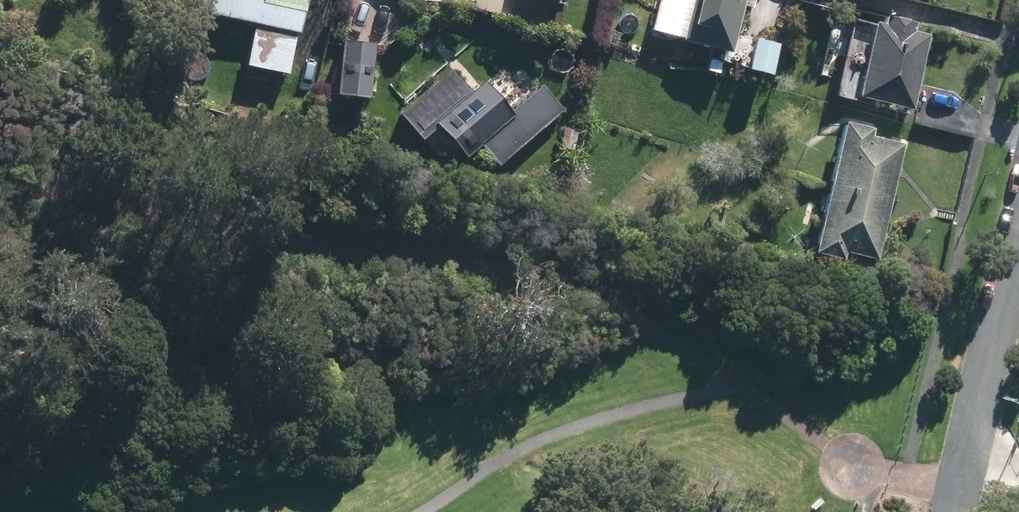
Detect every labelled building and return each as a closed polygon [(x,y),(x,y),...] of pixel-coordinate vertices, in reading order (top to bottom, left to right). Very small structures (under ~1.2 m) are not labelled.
[(175,11),(296,34),(302,3),(303,0),(177,0),(175,11)] [(751,0),(691,0),(681,39),(729,52),(741,4),(750,7),(751,0)] [(911,32),(914,22),(883,15),(880,24),(870,22),(853,97),(909,110),(926,36),(911,32)] [(288,75),(294,42),(250,35),(244,67),(288,75)] [(766,44),(746,39),(743,49),(763,55),(766,44)] [(364,103),(365,93),(375,94),(377,83),(366,82),(370,45),(339,41),(332,100),(364,103)] [(469,94),(450,72),(398,118),(420,143),(433,131),(461,162),(476,148),(494,168),(560,109),(539,86),(507,115),(480,85),(469,94)] [(872,258),(900,143),(869,136),(871,128),(842,121),(810,252),(840,259),(842,251),(872,258)]
